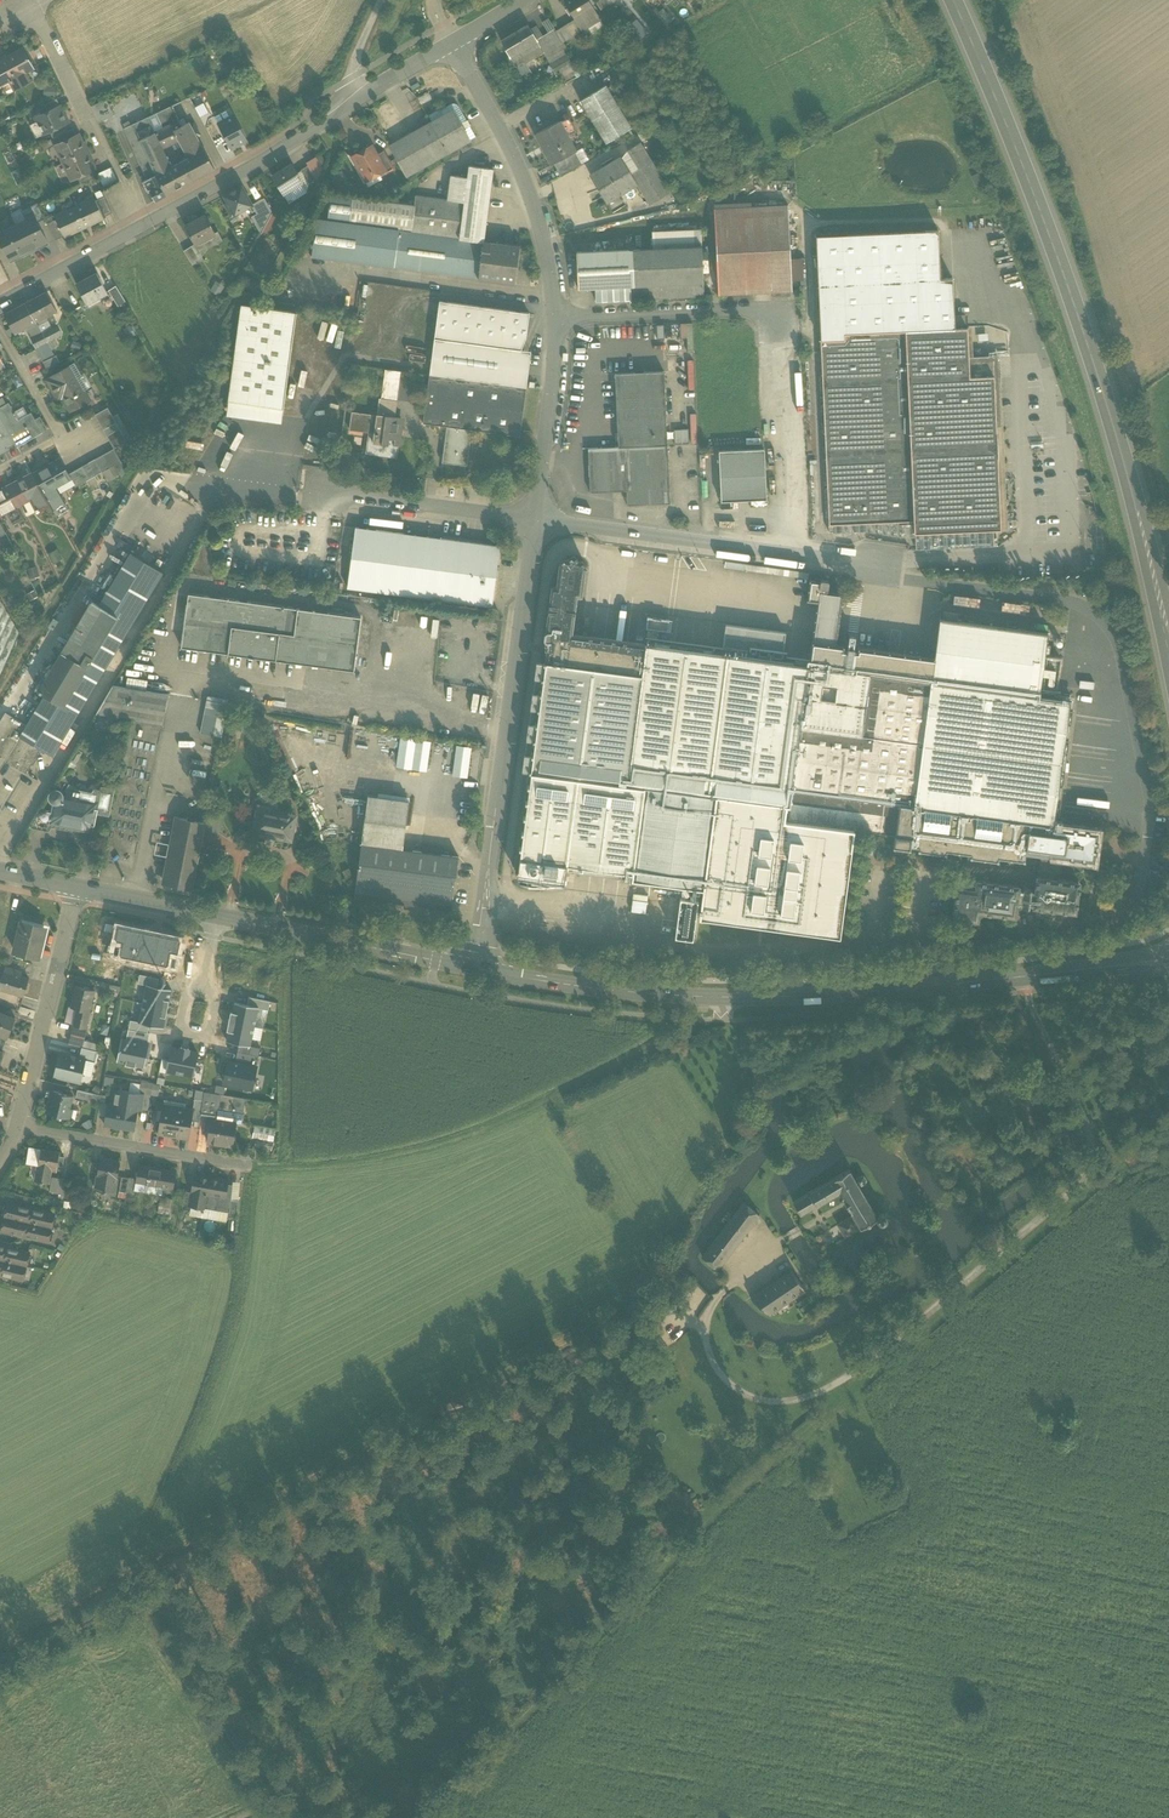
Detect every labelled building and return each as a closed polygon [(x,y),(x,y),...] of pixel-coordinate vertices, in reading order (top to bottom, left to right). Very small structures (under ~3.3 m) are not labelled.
[(564,3),(581,31),(600,19),(589,0),(568,0),(564,3)] [(610,5),(606,0),(597,0),(596,1),(604,10),(610,5)] [(600,19),(581,31),(588,41),(606,29),(600,19)] [(579,32),(572,21),(565,26),(572,37),(579,32)] [(527,25),(501,41),(515,67),(523,62),(518,52),(536,41),(527,25)] [(565,26),(556,31),(562,42),(572,37),(565,26)] [(556,31),(555,29),(551,31),(559,45),(563,43),(562,42),(556,31)] [(551,31),(540,39),(547,52),(559,45),(551,31)] [(567,50),(563,52),(561,50),(550,57),(547,52),(540,39),(536,41),(542,51),(550,64),(566,54),(568,53),(567,50)] [(523,62),(542,51),(536,41),(518,52),(523,62)] [(567,50),(563,43),(559,45),(547,52),(550,57),(561,50),(563,52),(567,50)] [(0,60),(0,59),(0,78),(3,84),(9,81),(10,83),(13,81),(16,87),(29,80),(25,73),(34,68),(23,48),(0,60)] [(550,64),(549,64),(547,71),(552,79),(559,81),(576,71),(566,54),(550,64)] [(529,72),(523,62),(515,67),(522,77),(529,72)] [(631,128),(606,86),(581,101),(606,143),(631,128)] [(89,105),(97,121),(113,114),(105,98),(89,105)] [(196,105),(198,113),(205,111),(202,103),(196,105)] [(453,103),(450,104),(440,110),(443,115),(432,121),(449,151),(459,146),(471,139),(476,137),(470,126),(464,129),(461,123),(466,120),(459,107),(456,104),(453,103)] [(59,106),(41,114),(43,119),(31,125),(37,137),(42,134),(43,135),(50,131),(65,124),(67,123),(59,106)] [(172,106),(156,113),(163,129),(170,126),(179,121),(172,106)] [(233,116),(217,124),(229,149),(246,140),(233,116)] [(155,133),(148,117),(124,128),(147,178),(146,179),(149,188),(148,188),(155,200),(192,180),(181,162),(171,167),(162,149),(170,145),(162,129),(155,133)] [(577,132),(569,118),(560,123),(568,137),(577,132)] [(194,123),(191,125),(189,122),(181,126),(179,121),(170,126),(179,141),(188,158),(181,162),(192,180),(214,169),(195,133),(198,132),(194,123)] [(432,121),(389,146),(406,176),(449,152),(449,151),(432,121)] [(559,121),(536,133),(552,164),(553,163),(570,154),(575,152),(568,137),(560,123),(559,121)] [(65,124),(50,131),(53,138),(58,136),(68,131),(65,124)] [(179,141),(170,126),(163,129),(171,145),(179,141)] [(68,131),(58,136),(61,142),(76,135),(73,129),(68,131)] [(61,142),(57,144),(60,151),(59,152),(64,163),(86,152),(78,134),(76,135),(61,142)] [(471,139),(459,146),(463,152),(475,145),(471,139)] [(670,193),(640,143),(628,150),(639,169),(631,173),(637,184),(650,205),(670,193)] [(376,154),(371,146),(353,156),(364,176),(361,177),(364,182),(368,184),(379,178),(377,175),(385,170),(376,154)] [(575,152),(570,154),(576,167),(589,160),(583,148),(575,152)] [(394,169),(383,150),(376,154),(385,170),(386,173),(394,169)] [(86,152),(64,163),(68,173),(70,172),(74,179),(77,177),(94,169),(95,169),(86,152)] [(570,154),(553,163),(560,175),(576,167),(570,154)] [(621,157),(614,162),(612,158),(600,165),(603,169),(591,176),(604,198),(617,190),(620,194),(637,184),(631,173),(621,157)] [(316,179),(319,177),(322,170),(315,158),(306,163),(308,165),(316,179)] [(292,164),(286,168),(285,167),(282,169),(281,171),(272,176),(283,194),(293,188),(293,187),(300,183),(302,182),(296,174),(297,173),(297,172),(292,164)] [(316,179),(308,165),(300,170),(309,183),(316,179)] [(110,166),(97,172),(102,184),(115,179),(110,166)] [(493,169),(469,166),(467,178),(451,175),(447,200),(464,202),(459,239),(483,242),(484,242),(493,169)] [(94,169),(77,177),(81,184),(97,176),(94,169)] [(296,174),(302,182),(304,186),(309,183),(300,170),(297,172),(297,173),(296,174)] [(307,192),(304,186),(302,182),(300,183),(293,187),(293,188),(283,194),(289,203),(307,192)] [(242,186),(224,196),(227,201),(224,202),(231,216),(236,214),(252,205),(252,204),(242,186)] [(411,230),(349,222),(353,197),(331,194),(327,220),(316,218),(311,257),(393,268),(393,267),(398,230),(410,232),(411,230)] [(447,200),(415,196),(414,205),(411,230),(410,232),(459,239),(464,202),(447,200)] [(414,205),(353,197),(349,222),(411,230),(414,205)] [(272,213),(263,198),(255,203),(260,212),(266,223),(272,213)] [(95,200),(88,204),(87,201),(74,208),(83,225),(89,222),(90,224),(104,218),(95,200)] [(37,203),(30,207),(37,220),(44,217),(37,203)] [(236,214),(241,222),(260,212),(255,203),(252,204),(252,205),(236,214)] [(788,205),(714,209),(718,295),(792,291),(788,205)] [(37,220),(30,207),(22,211),(28,222),(17,227),(29,252),(48,243),(37,220)] [(74,208),(62,213),(63,215),(56,219),(64,236),(64,237),(78,230),(77,228),(83,225),(74,208)] [(205,215),(185,226),(195,243),(195,244),(215,233),(205,215)] [(56,219),(47,223),(55,240),(64,236),(56,219)] [(1,221),(0,222),(0,241),(10,261),(29,252),(17,227),(6,232),(1,221)] [(701,229),(652,232),(653,249),(629,250),(629,249),(576,252),(578,289),(595,288),(703,283),(701,247),(702,247),(701,229)] [(410,232),(398,230),(393,267),(478,279),(483,242),(459,239),(410,232)] [(938,230),(816,236),(821,341),(844,339),(844,333),(955,328),(952,278),(940,279),(938,230)] [(215,233),(195,244),(195,243),(191,245),(200,260),(202,258),(199,253),(222,240),(218,231),(215,233)] [(484,242),(483,242),(478,279),(514,284),(519,247),(484,242)] [(200,260),(191,245),(183,251),(192,265),(200,260)] [(97,274),(78,285),(87,302),(106,292),(97,274)] [(703,283),(595,288),(596,301),(631,299),(704,296),(703,283)] [(125,301),(115,286),(109,290),(118,306),(125,301)] [(46,292),(25,303),(35,322),(42,333),(52,328),(45,316),(56,310),(46,292)] [(529,313),(439,301),(429,374),(526,387),(528,375),(510,372),(513,349),(521,351),(526,338),(529,313)] [(25,303),(5,314),(15,333),(35,322),(25,303)] [(296,312),(241,305),(228,401),(283,409),(296,312)] [(680,322),(680,333),(690,333),(690,322),(680,322)] [(672,323),(661,324),(661,339),(673,339),(672,323)] [(52,328),(42,333),(47,341),(61,333),(57,325),(52,328)] [(844,339),(821,341),(829,525),(914,521),(914,533),(1001,529),(995,399),(983,399),(982,376),(969,377),(967,328),(956,328),(955,328),(844,333),(844,339)] [(42,333),(31,338),(36,347),(47,341),(42,333)] [(47,341),(36,347),(43,360),(54,354),(47,341)] [(56,356),(43,362),(46,368),(59,362),(56,356)] [(71,365),(50,377),(50,378),(46,380),(51,390),(56,387),(69,412),(90,400),(71,365)] [(615,374),(618,445),(618,447),(588,448),(590,493),(626,491),(627,506),(670,503),(667,445),(664,371),(615,374)] [(526,387),(429,374),(423,423),(447,426),(472,430),(520,436),(526,387)] [(16,421),(14,418),(17,416),(15,412),(13,413),(8,404),(0,408),(0,418),(15,444),(16,447),(41,432),(30,414),(16,421)] [(107,408),(95,415),(103,430),(116,422),(107,408)] [(377,416),(351,412),(349,429),(369,432),(368,442),(373,443),(377,416)] [(401,419),(377,416),(373,443),(372,454),(393,457),(396,434),(394,434),(394,430),(400,431),(401,419)] [(9,450),(7,448),(15,444),(0,418),(0,455),(9,450)] [(116,422),(103,430),(107,436),(119,429),(116,422)] [(472,430),(447,426),(442,462),(467,466),(472,430)] [(119,429),(107,436),(110,442),(123,435),(119,429)] [(689,429),(674,430),(675,444),(689,443),(689,429)] [(123,435),(110,442),(114,449),(127,441),(123,435)] [(108,452),(115,465),(121,461),(114,449),(108,452)] [(764,449),(719,451),(721,501),(766,499),(764,449)] [(101,456),(108,468),(115,465),(108,452),(101,456)] [(95,460),(102,472),(108,468),(101,456),(95,460)] [(57,460),(31,473),(50,505),(52,509),(64,502),(58,491),(60,491),(59,489),(58,490),(55,485),(67,478),(57,460)] [(102,472),(95,460),(88,463),(96,476),(102,472)] [(96,476),(88,463),(82,467),(89,479),(96,476)] [(89,479),(82,467),(75,471),(82,483),(89,479)] [(82,483),(75,471),(68,474),(75,487),(82,483)] [(31,473),(9,485),(20,505),(30,499),(36,512),(50,505),(31,473)] [(0,489),(0,515),(6,512),(13,525),(26,518),(20,505),(9,485),(0,489)] [(914,521),(829,525),(829,534),(875,532),(883,532),(883,533),(891,533),(891,534),(899,534),(899,536),(906,536),(906,538),(914,537),(914,533),(914,521)] [(500,546),(355,527),(348,588),(492,606),(500,546)] [(57,549),(49,553),(53,561),(61,558),(57,549)] [(162,572),(130,553),(99,605),(117,617),(131,625),(162,572)] [(645,644),(575,635),(576,631),(572,630),(577,592),(582,592),(586,566),(582,560),(580,562),(573,554),(559,566),(556,588),(553,587),(551,589),(546,630),(547,631),(545,633),(544,639),(544,640),(543,646),(546,650),(545,662),(641,675),(645,645),(645,644)] [(819,581),(809,580),(807,600),(817,601),(841,604),(842,594),(827,591),(828,581),(827,580),(821,579),(819,580),(819,581)] [(360,617),(188,595),(181,648),(352,672),(360,617)] [(13,622),(0,599),(0,651),(13,622)] [(92,601),(62,652),(38,692),(44,695),(63,707),(117,617),(99,605),(92,601)] [(841,604),(817,601),(812,641),(835,645),(841,604)] [(117,617),(63,707),(77,715),(131,625),(117,617)] [(1047,633),(940,619),(934,658),(931,682),(1039,696),(1047,633)] [(646,628),(661,628),(661,620),(647,620),(646,628)] [(19,632),(13,622),(0,651),(0,673),(19,632)] [(676,626),(674,639),(689,641),(690,628),(676,626)] [(738,651),(738,657),(715,654),(716,648),(706,647),(706,653),(698,652),(699,646),(690,645),(689,650),(682,649),(683,644),(674,643),(673,648),(666,647),(666,642),(658,641),(657,646),(655,646),(657,631),(648,629),(647,637),(649,637),(648,645),(645,645),(641,675),(626,785),(644,787),(716,796),(789,805),(789,806),(790,806),(792,790),(800,727),(808,666),(796,665),(797,658),(788,657),(787,663),(780,662),(781,656),(771,655),(770,661),(763,660),(764,654),(755,653),(754,659),(747,658),(748,652),(738,651)] [(888,654),(859,650),(859,648),(857,648),(857,651),(856,651),(853,648),(847,647),(844,650),(843,650),(844,646),(835,645),(812,641),(808,666),(931,682),(934,658),(919,656),(918,658),(889,654),(890,652),(888,652),(888,654)] [(1061,658),(1048,657),(1046,669),(1060,670),(1061,658)] [(545,662),(544,662),(543,663),(536,662),(534,678),(541,679),(541,680),(543,680),(541,693),(539,693),(539,694),(532,693),(530,709),(537,710),(539,711),(537,724),(535,724),(528,723),(526,740),(533,741),(535,742),(533,755),(531,755),(524,754),(522,771),(529,771),(529,772),(531,772),(529,786),(527,785),(527,787),(529,788),(527,801),(525,801),(525,803),(527,803),(525,816),(523,816),(523,818),(525,819),(523,832),(521,832),(521,834),(523,834),(521,847),(519,847),(519,849),(521,849),(520,859),(566,865),(566,870),(623,877),(623,878),(631,880),(631,879),(632,879),(633,878),(632,878),(644,787),(626,785),(641,675),(545,662)] [(931,682),(808,666),(800,727),(861,735),(861,736),(923,744),(931,682)] [(1060,670),(1046,669),(1043,691),(1057,693),(1060,670)] [(1039,696),(931,682),(923,744),(1061,762),(1070,701),(1039,696)] [(169,695),(113,685),(96,714),(112,716),(163,724),(169,695)] [(63,707),(44,695),(26,725),(19,737),(20,737),(40,749),(52,756),(77,715),(63,707)] [(227,704),(207,700),(200,733),(221,737),(227,704)] [(0,721),(0,769),(5,761),(20,737),(19,737),(26,725),(5,713),(0,721)] [(112,716),(96,714),(88,729),(95,732),(98,726),(106,727),(112,716)] [(861,735),(800,727),(792,790),(853,798),(861,736),(861,735)] [(923,744),(861,736),(853,798),(849,829),(848,830),(849,830),(850,829),(894,835),(894,834),(895,835),(899,805),(1043,824),(1053,825),(1061,762),(923,744)] [(40,749),(20,737),(5,761),(26,773),(40,749)] [(398,737),(396,767),(427,769),(429,739),(398,737)] [(455,744),(451,775),(467,777),(471,746),(455,744)] [(299,787),(321,834),(332,828),(311,782),(299,787)] [(115,789),(101,786),(100,790),(96,789),(95,793),(97,794),(95,803),(96,803),(94,810),(110,813),(115,789)] [(716,796),(644,787),(632,878),(633,878),(632,879),(703,889),(716,796)] [(75,792),(67,791),(66,797),(64,797),(64,796),(64,794),(64,793),(63,792),(62,791),(61,790),(59,789),(58,788),(56,788),(55,789),(53,789),(52,790),(51,792),(50,793),(50,794),(50,796),(50,797),(50,799),(51,800),(52,801),(53,801),(54,802),(56,803),(52,822),(90,829),(94,810),(96,803),(95,803),(97,794),(95,793),(81,790),(81,791),(75,790),(75,792)] [(853,798),(792,790),(790,806),(789,806),(787,821),(849,829),(853,798)] [(409,801),(368,795),(361,844),(403,849),(409,801)] [(271,807),(259,804),(254,832),(290,839),(295,816),(270,811),(271,807)] [(1043,824),(899,805),(895,835),(894,834),(894,835),(893,846),(893,845),(892,847),(894,847),(908,848),(908,849),(910,849),(910,848),(910,845),(918,846),(918,848),(917,850),(919,850),(931,852),(932,852),(944,853),(944,854),(946,854),(946,852),(946,850),(957,852),(959,852),(970,853),(970,855),(969,857),(971,857),(983,858),(983,859),(984,859),(996,860),(996,861),(998,861),(998,859),(998,857),(1009,858),(1009,859),(1011,859),(1022,860),(1024,861),(1024,859),(1025,852),(1063,857),(1092,861),(1094,859),(1098,833),(1096,830),(1053,825),(1043,824)] [(46,810),(40,808),(30,824),(47,828),(49,814),(45,813),(46,810)] [(205,822),(177,817),(164,883),(192,889),(205,822)] [(221,821),(208,818),(206,832),(219,835),(221,821)] [(156,842),(154,853),(164,854),(166,843),(156,842)] [(403,849),(361,844),(356,882),(415,890),(413,905),(452,910),(459,857),(403,849)] [(1063,857),(1039,854),(1037,871),(1038,873),(1040,873),(1039,876),(1037,876),(1036,877),(1035,886),(1033,886),(1030,888),(1024,887),(1023,888),(1023,890),(1020,889),(1019,889),(1017,903),(1018,903),(1021,903),(1021,905),(1022,906),(1027,907),(1028,906),(1029,904),(1032,905),(1032,906),(1033,908),(1036,908),(1035,913),(1037,914),(1042,915),(1043,914),(1044,909),(1074,913),(1076,912),(1079,884),(1077,881),(1054,878),(1055,873),(1059,874),(1060,873),(1061,865),(1063,857)] [(566,865),(520,859),(517,876),(564,882),(564,881),(566,881),(566,877),(565,877),(566,870),(566,865)] [(349,869),(342,871),(345,879),(352,877),(349,869)] [(1017,885),(978,880),(975,882),(974,889),(959,887),(956,889),(952,916),(955,918),(975,921),(978,919),(979,912),(1013,917),(1015,915),(1017,903),(1019,889),(1019,888),(1017,885)] [(415,890),(356,882),(354,897),(413,905),(415,890)] [(45,928),(21,922),(14,951),(38,957),(45,928)] [(5,967),(4,971),(3,970),(0,980),(0,989),(23,996),(28,978),(17,974),(18,971),(5,967)] [(165,1029),(173,989),(142,983),(134,1022),(149,1026),(165,1029)] [(94,990),(76,986),(71,1007),(77,1008),(73,1025),(86,1028),(90,1012),(89,1011),(94,990)] [(0,989),(0,1004),(19,1011),(23,996),(0,989)] [(246,1005),(258,1008),(267,1010),(269,1002),(248,997),(246,1005)] [(246,1005),(234,1003),(231,1014),(229,1021),(227,1034),(226,1038),(250,1044),(254,1026),(258,1008),(246,1005)] [(0,1011),(0,1034),(8,1037),(16,1017),(0,1011)] [(147,1034),(149,1026),(134,1022),(130,1022),(128,1030),(147,1034)] [(126,1040),(147,1044),(149,1035),(147,1034),(128,1030),(126,1040)] [(126,1040),(122,1039),(117,1063),(142,1069),(148,1045),(147,1044),(126,1040)] [(196,1052),(171,1047),(166,1073),(191,1077),(196,1052)] [(97,1052),(83,1048),(80,1058),(86,1060),(86,1061),(94,1062),(97,1052)] [(235,1062),(255,1066),(257,1056),(238,1051),(235,1062)] [(80,1058),(60,1053),(54,1076),(80,1083),(86,1061),(86,1060),(80,1058)] [(235,1062),(228,1061),(223,1086),(251,1092),(257,1067),(255,1066),(235,1062)] [(110,1085),(112,1077),(104,1076),(103,1083),(110,1085)] [(160,1085),(152,1084),(151,1094),(158,1095),(160,1085)] [(92,1093),(77,1089),(75,1097),(90,1101),(92,1093)] [(204,1092),(196,1090),(194,1099),(203,1100),(204,1092)] [(72,1096),(50,1091),(45,1113),(70,1119),(73,1109),(69,1108),(72,1096)] [(140,1094),(128,1092),(127,1100),(118,1098),(117,1105),(128,1107),(128,1104),(138,1106),(140,1094)] [(151,1094),(142,1092),(140,1109),(148,1110),(151,1094)] [(204,1092),(203,1100),(200,1117),(210,1119),(215,1119),(216,1110),(218,1094),(204,1092)] [(235,1097),(218,1094),(216,1110),(232,1113),(235,1097)] [(244,1098),(235,1097),(232,1113),(237,1113),(242,1114),(244,1098)] [(203,1100),(194,1099),(193,1110),(192,1121),(200,1122),(200,1117),(203,1100)] [(186,1103),(164,1100),(163,1105),(162,1105),(158,1133),(169,1135),(169,1134),(178,1135),(177,1137),(189,1139),(192,1121),(193,1110),(185,1109),(186,1103)] [(117,1105),(107,1104),(104,1125),(134,1130),(137,1108),(128,1107),(117,1105)] [(232,1113),(216,1110),(215,1119),(210,1119),(207,1142),(232,1146),(237,1113),(232,1113)] [(255,1127),(253,1142),(273,1145),(276,1130),(255,1127)] [(60,1152),(29,1148),(27,1164),(38,1166),(36,1182),(41,1183),(40,1184),(44,1184),(44,1183),(48,1184),(50,1170),(57,1171),(58,1165),(63,1166),(64,1157),(63,1157),(63,1159),(59,1158),(60,1152)] [(120,1162),(102,1159),(96,1189),(114,1192),(120,1162)] [(177,1172),(139,1165),(137,1178),(136,1183),(137,1183),(155,1186),(154,1192),(164,1193),(164,1190),(173,1192),(177,1172)] [(876,1217),(859,1186),(862,1187),(865,1185),(867,1182),(864,1177),(861,1177),(855,1180),(850,1170),(809,1193),(810,1194),(794,1203),(800,1214),(840,1191),(842,1195),(841,1195),(851,1212),(855,1218),(853,1220),(851,1216),(837,1225),(844,1237),(858,1229),(857,1226),(859,1225),(861,1228),(875,1219),(876,1220),(876,1221),(876,1222),(877,1222),(878,1223),(879,1223),(880,1223),(881,1222),(882,1221),(883,1220),(883,1219),(882,1218),(882,1217),(881,1216),(880,1216),(879,1216),(877,1216),(876,1217)] [(209,1178),(195,1175),(192,1193),(190,1205),(191,1205),(204,1208),(209,1178)] [(67,1179),(52,1177),(49,1191),(65,1194),(67,1179)] [(129,1178),(121,1177),(119,1191),(126,1192),(129,1178)] [(137,1178),(129,1177),(129,1178),(126,1192),(135,1194),(137,1183),(136,1183),(137,1178)] [(228,1181),(210,1178),(209,1178),(204,1208),(203,1217),(215,1219),(217,1210),(228,1212),(229,1200),(231,1200),(233,1185),(227,1184),(228,1181)] [(192,1193),(185,1191),(182,1209),(190,1211),(191,1205),(190,1205),(192,1193)] [(33,1203),(9,1198),(8,1203),(31,1208),(32,1208),(33,1203)] [(172,1200),(161,1198),(159,1212),(169,1214),(172,1200)] [(231,1200),(229,1200),(228,1212),(227,1218),(236,1218),(238,1200),(231,1200)] [(31,1208),(8,1203),(4,1216),(28,1222),(31,1208)] [(744,1203),(702,1257),(717,1270),(759,1216),(744,1203)] [(32,1208),(31,1208),(28,1222),(52,1228),(55,1214),(32,1208)] [(28,1222),(4,1216),(1,1230),(5,1231),(19,1234),(25,1236),(28,1222)] [(52,1228),(28,1222),(25,1236),(48,1241),(52,1228)] [(10,1247),(6,1246),(3,1260),(26,1266),(30,1252),(10,1247)] [(3,1260),(0,1273),(0,1274),(23,1280),(26,1266),(3,1260)] [(792,1271),(751,1299),(768,1315),(805,1290),(792,1271)] [(645,1326),(631,1336),(637,1344),(651,1333),(645,1326)]
